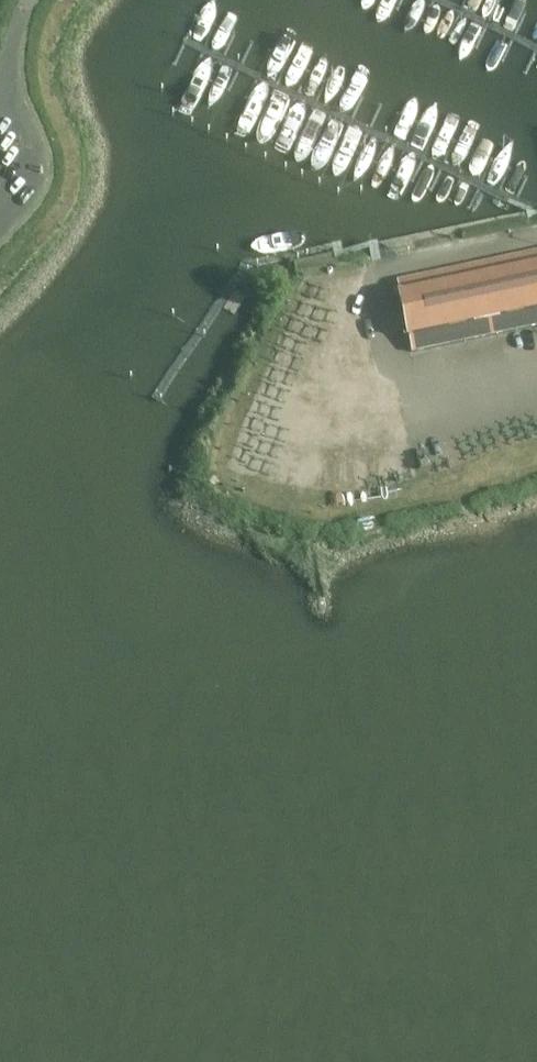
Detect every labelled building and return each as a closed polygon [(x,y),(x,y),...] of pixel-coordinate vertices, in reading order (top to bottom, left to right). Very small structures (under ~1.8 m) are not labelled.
[(411,353),(536,327),(536,254),(396,284),(411,353)]
